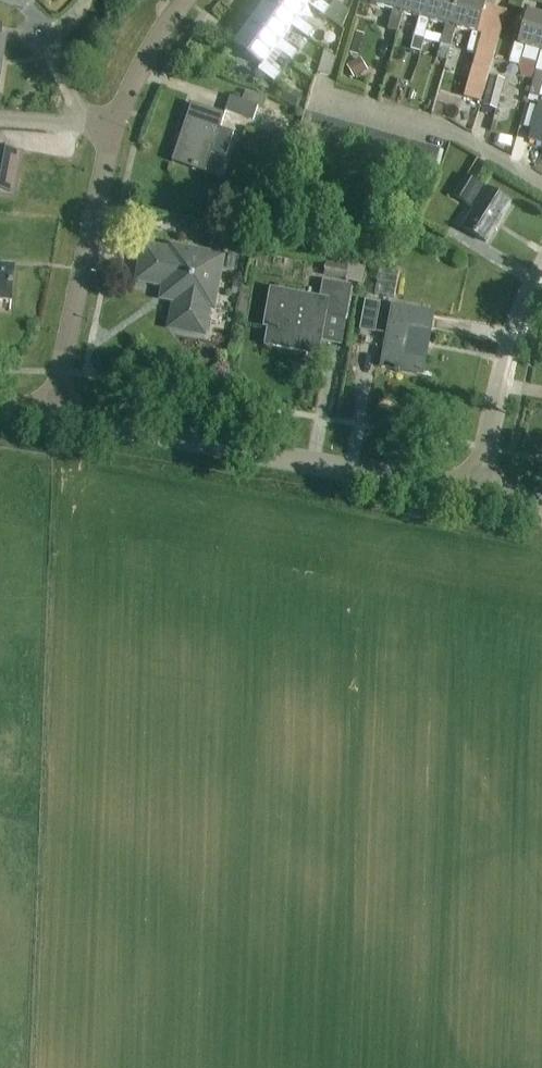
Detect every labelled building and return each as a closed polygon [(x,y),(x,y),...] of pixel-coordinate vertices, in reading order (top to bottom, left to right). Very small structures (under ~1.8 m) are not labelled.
[(267,4),(293,24),(291,27),(307,39),(313,31),(297,19),(307,5),(310,2),(307,0),(270,0),(267,4)] [(307,5),(323,17),(324,16),(342,29),(350,11),(335,1),(330,9),(318,0),(307,0),(310,2),(307,5)] [(370,5),(392,11),(387,31),(397,33),(402,14),(398,13),(401,0),(371,0),(370,5)] [(398,13),(402,14),(419,19),(413,38),(415,38),(411,51),(420,53),(428,22),(424,21),(430,0),(401,0),(398,13)] [(455,29),(451,28),(458,0),(430,0),(424,21),(428,22),(445,26),(440,46),(441,46),(437,59),(446,61),(455,29)] [(475,0),(458,0),(451,28),(455,29),(471,34),(466,53),(468,53),(462,74),(477,78),(481,66),(474,64),(482,35),(477,34),(486,3),(475,0)] [(267,4),(251,26),(277,45),(275,49),(291,61),(297,53),(281,41),(291,27),(293,24),(267,4)] [(528,15),(519,46),(514,45),(509,65),(518,67),(524,48),(540,53),(541,54),(541,19),(528,15)] [(251,26),(234,48),(260,67),(257,71),(274,83),(280,75),(264,63),(275,49),(277,45),(251,26)] [(325,51),(318,74),(330,77),(335,59),(325,51)] [(360,59),(346,67),(353,79),(367,70),(360,59)] [(438,93),(448,94),(450,73),(439,72),(438,93)] [(496,111),(504,80),(492,77),(484,107),(496,111)] [(466,111),(472,85),(454,81),(448,107),(466,111)] [(302,96),(287,87),(279,99),(294,109),(302,96)] [(225,113),(254,122),(259,108),(264,109),(268,99),(246,92),(243,101),(231,97),(225,113)] [(191,105),(172,163),(203,174),(209,156),(226,161),(235,136),(221,132),(226,117),(191,105)] [(530,139),(541,143),(541,107),(539,106),(530,139)] [(510,135),(515,119),(502,115),(497,131),(510,135)] [(427,147),(419,173),(432,177),(439,151),(427,147)] [(12,195),(20,154),(0,150),(0,192),(12,195)] [(486,191),(466,179),(454,198),(474,210),(463,229),(486,244),(510,205),(487,190),(486,191)] [(241,211),(236,225),(249,230),(254,215),(241,211)] [(238,232),(235,246),(246,248),(249,234),(238,232)] [(167,251),(143,247),(137,282),(169,288),(175,297),(172,315),(173,320),(175,325),(178,328),(182,331),(187,333),(207,336),(211,313),(215,313),(226,255),(168,245),(167,251)] [(327,264),(325,278),(347,282),(349,268),(327,264)] [(11,302),(14,268),(0,267),(0,301),(11,302)] [(341,347),(346,320),(352,288),(323,282),(320,299),(270,290),(263,328),(268,329),(264,347),(319,357),(321,344),(341,347)] [(381,368),(422,376),(434,316),(392,308),(381,368)]
